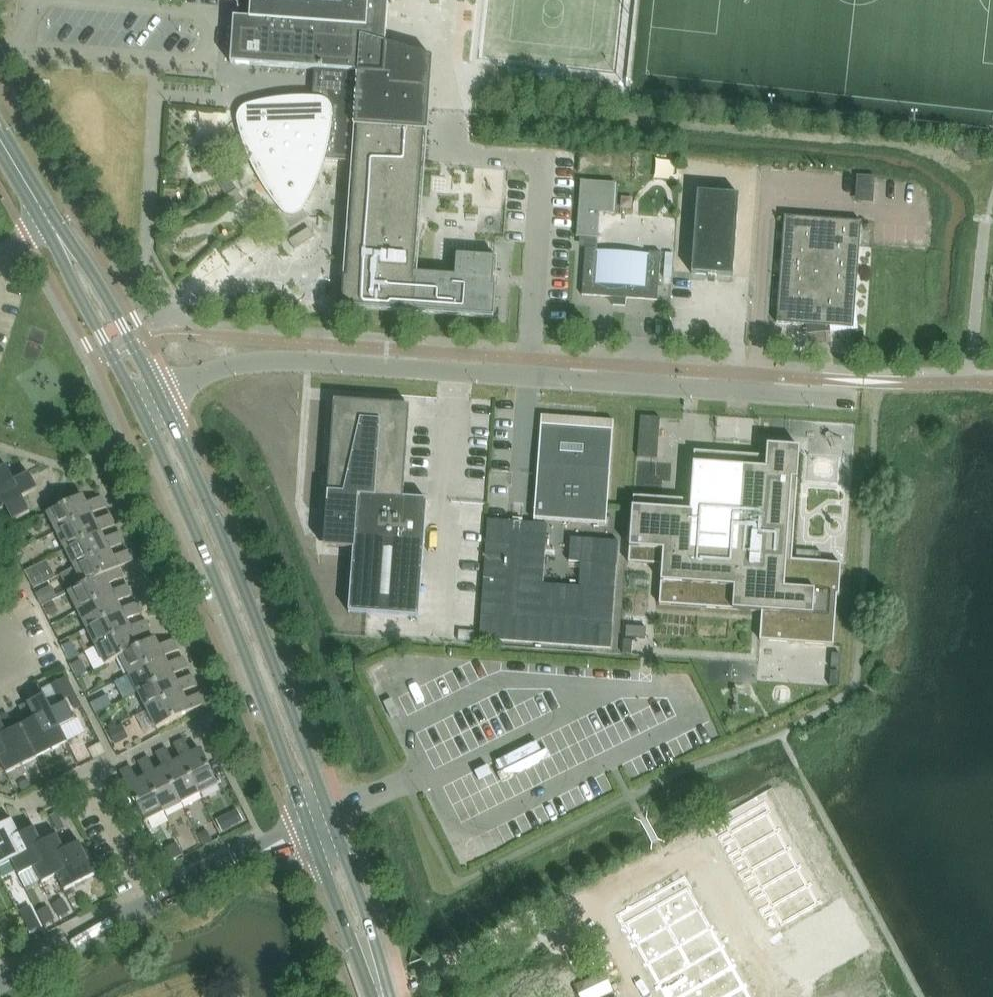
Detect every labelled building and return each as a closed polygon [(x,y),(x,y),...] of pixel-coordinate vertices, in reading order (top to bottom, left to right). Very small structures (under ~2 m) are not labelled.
[(323,168),(325,161),(351,163),(341,306),(494,317),(496,286),(493,286),(495,258),(456,255),(454,283),(417,281),(432,58),(385,45),(388,0),(234,0),(238,4),(237,18),(233,18),(230,64),(314,70),(312,98),(303,98),(292,98),(283,99),(276,100),(266,101),(258,102),(251,104),(248,105),(246,106),(245,106),(243,107),(241,109),(240,110),(239,111),(238,113),(237,115),(237,117),(237,119),(237,122),(237,124),(238,126),(241,138),(243,143),(246,154),(248,158),(251,164),(252,167),(257,177),(261,183),(265,189),(269,195),(277,206),(279,209),(282,213),(284,214),(286,215),(287,215),(289,216),(291,216),(292,216),(295,216),(297,215),(300,214),(301,213),(303,209),(307,203),(311,196),(314,189),(317,181),(320,175),(323,168)] [(878,177),(860,176),(859,202),(876,203),(878,177)] [(229,177),(219,184),(226,196),(227,195),(237,189),(229,177)] [(580,180),(576,237),(598,238),(600,213),(614,214),(616,183),(580,180)] [(244,201),(237,189),(227,195),(234,207),(244,201)] [(697,192),(691,274),(733,277),(739,195),(697,192)] [(784,216),(776,323),(854,329),(861,222),(784,216)] [(288,241),(294,251),(315,238),(309,228),(288,241)] [(626,299),(657,301),(661,253),(649,252),(649,255),(597,251),(597,248),(585,248),(582,295),(613,298),(612,306),(625,307),(626,299)] [(325,518),(323,547),(328,547),(353,549),(349,603),(348,612),(366,614),(367,614),(367,613),(419,617),(427,500),(403,498),(409,406),(396,405),(394,405),(372,404),(334,401),(331,445),(326,516),(325,518)] [(657,419),(639,418),(637,457),(655,458),(657,419)] [(541,425),(534,519),(606,524),(613,430),(541,425)] [(682,500),(633,497),(628,563),(662,565),(661,575),(659,605),(750,611),(762,612),(760,641),(803,644),(835,646),(839,584),(841,565),(791,561),(799,446),(767,444),(766,456),(763,456),(760,456),(722,454),(694,452),(691,501),(682,500)] [(0,469),(0,488),(15,481),(7,466),(0,469)] [(15,481),(0,488),(0,493),(6,505),(14,520),(30,511),(23,497),(37,489),(29,473),(15,481)] [(93,512),(93,513),(107,506),(102,496),(88,503),(84,494),(48,512),(58,530),(93,512)] [(93,512),(58,530),(67,548),(102,531),(116,524),(111,514),(97,521),(93,513),(93,512)] [(546,526),(484,522),(484,530),(477,640),(610,650),(617,544),(568,540),(567,562),(579,563),(578,588),(542,585),(546,526)] [(102,531),(67,548),(76,566),(111,548),(125,541),(120,532),(106,539),(102,531)] [(22,537),(12,541),(17,550),(26,545),(22,537)] [(111,548),(76,566),(85,584),(120,567),(134,560),(129,549),(115,556),(111,548)] [(24,571),(32,586),(46,579),(38,564),(24,571)] [(85,584),(69,591),(79,610),(114,591),(110,583),(124,576),(120,567),(85,584)] [(114,591),(79,610),(88,627),(123,608),(119,600),(133,594),(128,584),(114,591)] [(52,586),(35,594),(41,607),(58,598),(52,586)] [(88,627),(97,645),(132,626),(129,619),(142,612),(137,601),(123,608),(88,627)] [(53,602),(45,607),(50,617),(59,612),(53,602)] [(106,664),(121,656),(120,656),(141,644),(137,636),(151,629),(146,619),(132,626),(97,645),(106,664)] [(626,626),(625,637),(645,639),(645,628),(626,626)] [(178,647),(173,637),(159,644),(155,636),(141,644),(120,656),(121,656),(129,673),(164,654),(164,655),(178,647)] [(624,640),(624,654),(631,654),(632,641),(624,640)] [(169,663),(164,655),(164,654),(129,673),(139,691),(173,673),(174,673),(188,666),(183,656),(169,663)] [(832,655),(832,668),(839,668),(840,655),(832,655)] [(82,663),(73,666),(78,676),(86,673),(82,663)] [(831,672),(831,685),(838,686),(839,672),(831,672)] [(178,681),(174,673),(173,673),(139,691),(148,709),(182,691),(183,691),(197,684),(191,674),(178,681)] [(67,678),(42,690),(45,695),(51,707),(69,698),(75,710),(81,706),(67,678)] [(206,703),(201,692),(187,700),(183,691),(182,691),(148,709),(157,727),(206,703)] [(33,712),(36,719),(36,718),(44,734),(61,726),(76,719),(68,702),(52,710),(51,707),(45,695),(28,703),(33,712)] [(90,703),(95,713),(111,705),(106,695),(90,703)] [(27,702),(19,706),(24,717),(33,712),(28,703),(27,702)] [(0,717),(0,719),(6,730),(13,726),(7,714),(0,717)] [(36,718),(36,719),(22,726),(38,757),(69,742),(61,726),(44,734),(36,718)] [(15,749),(7,733),(6,730),(0,719),(0,756),(15,749)] [(107,730),(115,744),(127,737),(120,723),(107,730)] [(7,733),(15,749),(0,756),(0,760),(7,773),(38,757),(22,726),(7,733)] [(183,759),(200,794),(218,785),(200,751),(192,755),(185,740),(174,745),(182,760),(183,759)] [(183,759),(182,760),(174,764),(166,749),(156,754),(163,768),(164,768),(181,803),(200,794),(183,759)] [(146,777),(164,812),(181,803),(164,768),(163,768),(155,772),(148,758),(138,763),(145,778),(146,777)] [(145,821),(164,812),(146,777),(145,778),(137,781),(130,767),(120,772),(145,821)] [(28,780),(18,785),(22,793),(32,788),(28,780)] [(765,803),(754,809),(759,818),(767,814),(770,812),(765,803)] [(754,809),(745,815),(750,824),(759,818),(754,809)] [(237,810),(227,815),(234,827),(243,822),(237,810)] [(57,813),(50,817),(57,832),(65,828),(57,813)] [(741,829),(730,835),(733,840),(739,850),(740,852),(777,832),(767,814),(759,818),(750,824),(741,829)] [(745,815),(735,820),(741,829),(750,824),(745,815)] [(0,826),(0,833),(6,844),(0,846),(0,866),(12,860),(12,859),(28,851),(20,835),(20,834),(13,819),(0,826)] [(735,820),(725,826),(729,832),(730,835),(741,829),(735,820)] [(35,827),(20,834),(20,835),(28,851),(12,859),(12,860),(20,874),(35,867),(35,866),(51,858),(43,842),(35,827)] [(207,830),(198,835),(204,847),(213,842),(207,830)] [(729,832),(718,838),(723,846),(733,840),(730,835),(729,832)] [(777,832),(740,852),(743,858),(749,868),(750,870),(787,850),(777,832)] [(59,834),(43,842),(51,858),(35,866),(35,867),(43,882),(58,875),(57,874),(74,866),(65,849),(66,849),(59,834)] [(80,842),(66,849),(65,849),(74,866),(57,874),(58,875),(65,889),(97,873),(80,842)] [(178,847),(166,853),(170,862),(182,855),(178,847)] [(739,850),(728,856),(733,864),(743,858),(740,852),(739,850)] [(787,850),(750,870),(754,876),(759,886),(761,889),(797,868),(787,850)] [(749,868),(739,874),(743,882),(754,876),(750,870),(749,868)] [(797,868),(761,889),(764,894),(770,905),(771,907),(807,886),(797,868)] [(685,878),(676,884),(682,894),(689,890),(691,889),(685,878)] [(676,884),(668,888),(674,899),(682,894),(676,884)] [(759,886),(749,892),(753,900),(764,894),(761,889),(759,886)] [(807,886),(771,907),(774,912),(781,925),(818,904),(807,886)] [(668,888),(660,893),(665,903),(674,899),(668,888)] [(665,903),(657,908),(668,927),(700,909),(689,890),(682,894),(674,899),(665,903)] [(660,893),(651,898),(657,908),(665,903),(660,893)] [(651,898),(643,902),(649,913),(657,908),(651,898)] [(71,912),(63,899),(53,904),(61,918),(71,912)] [(643,902),(635,907),(641,917),(649,913),(643,902)] [(770,905),(759,910),(764,918),(774,912),(771,907),(770,905)] [(56,920),(49,907),(38,913),(45,926),(56,920)] [(635,907),(627,912),(632,922),(641,917),(635,907)] [(632,922),(626,926),(636,945),(668,927),(657,908),(649,913),(641,917),(632,922)] [(700,909),(668,927),(679,947),(711,929),(700,909)] [(627,912),(617,917),(623,927),(626,926),(632,922),(627,912)] [(668,927),(636,945),(648,965),(679,947),(668,927)] [(711,929),(679,947),(691,966),(722,948),(711,929)] [(679,947),(648,965),(659,984),(691,966),(679,947)] [(722,948),(691,966),(702,986),(733,968),(722,948)] [(659,984),(666,996),(682,996),(702,986),(691,966),(659,984)] [(702,986),(708,996),(728,996),(744,988),(733,968),(702,986)] [(612,991),(604,973),(575,987),(579,996),(600,996),(612,991)] [(682,996),(708,996),(702,986),(682,996)] [(728,996),(749,996),(744,988),(728,996)]
